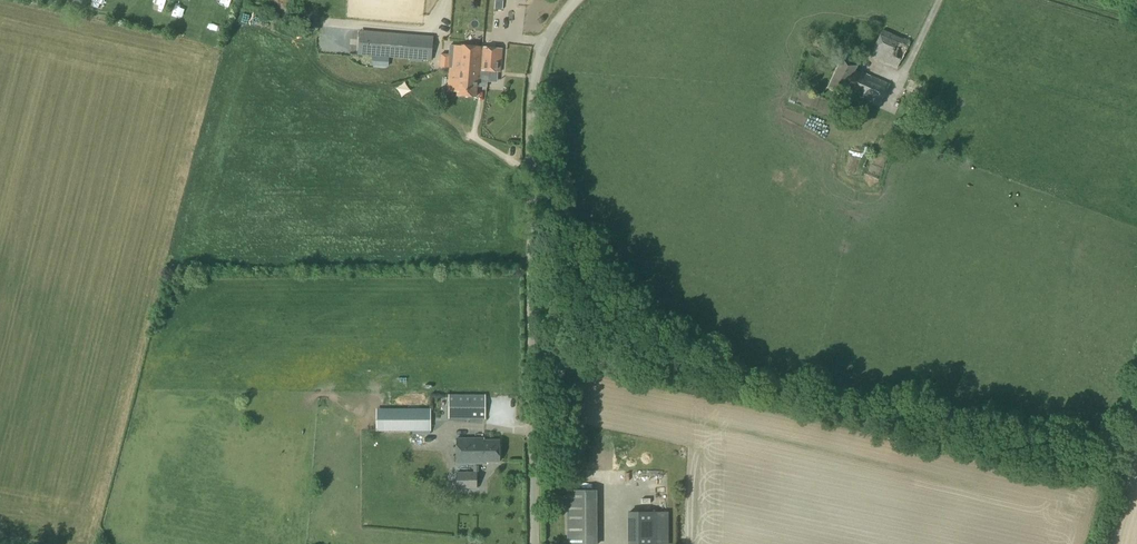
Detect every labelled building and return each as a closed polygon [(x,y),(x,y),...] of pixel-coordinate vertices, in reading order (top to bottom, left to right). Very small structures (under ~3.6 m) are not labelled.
[(167,10),(168,0),(158,0),(157,9),(167,10)] [(495,9),(503,10),(503,0),(496,0),(495,9)] [(896,68),(907,42),(882,30),(870,56),(896,68)] [(431,62),(433,36),(364,31),(362,56),(381,58),(389,58),(431,62)] [(441,55),(440,67),(449,68),(448,81),(454,81),(453,92),(456,92),(456,96),(474,97),(475,82),(479,82),(479,71),(499,72),(500,49),(456,46),(455,57),(449,57),(449,56),(441,55)] [(380,62),(384,66),(389,67),(389,58),(381,58),(380,62)] [(849,81),(844,90),(852,93),(851,95),(878,107),(888,85),(862,73),(861,75),(853,71),(856,66),(840,59),(834,74),(849,81)] [(842,96),(844,90),(849,81),(834,74),(827,89),(842,96)] [(561,378),(565,375),(566,369),(563,365),(558,364),(554,368),(553,373),(556,377),(561,378)] [(449,420),(485,419),(485,395),(449,395),(449,420)] [(431,431),(431,409),(383,409),(383,431),(431,431)] [(482,440),(482,439),(455,439),(455,464),(472,464),(472,472),(455,472),(455,489),(475,489),(475,464),(485,464),(485,463),(498,463),(498,440),(482,440)] [(649,495),(659,495),(659,487),(648,487),(649,495)] [(567,543),(597,543),(597,491),(566,491),(567,543)] [(657,512),(627,512),(628,543),(657,543),(657,512)]
